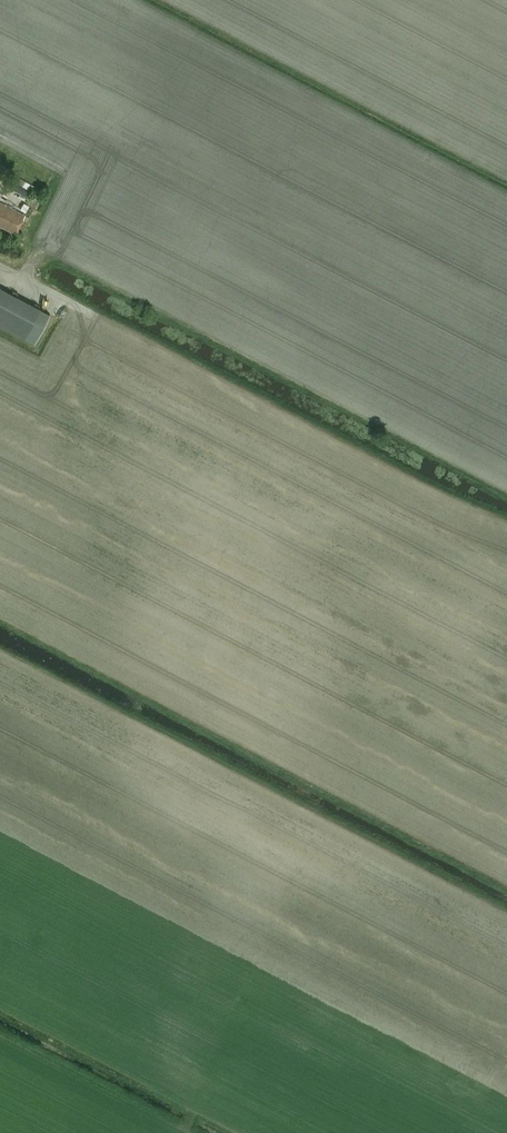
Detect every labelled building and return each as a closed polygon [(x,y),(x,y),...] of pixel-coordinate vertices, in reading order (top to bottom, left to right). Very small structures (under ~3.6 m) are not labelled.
[(37,200),(41,192),(34,188),(30,196),(37,200)] [(25,216),(0,203),(0,226),(16,234),(25,216)]
